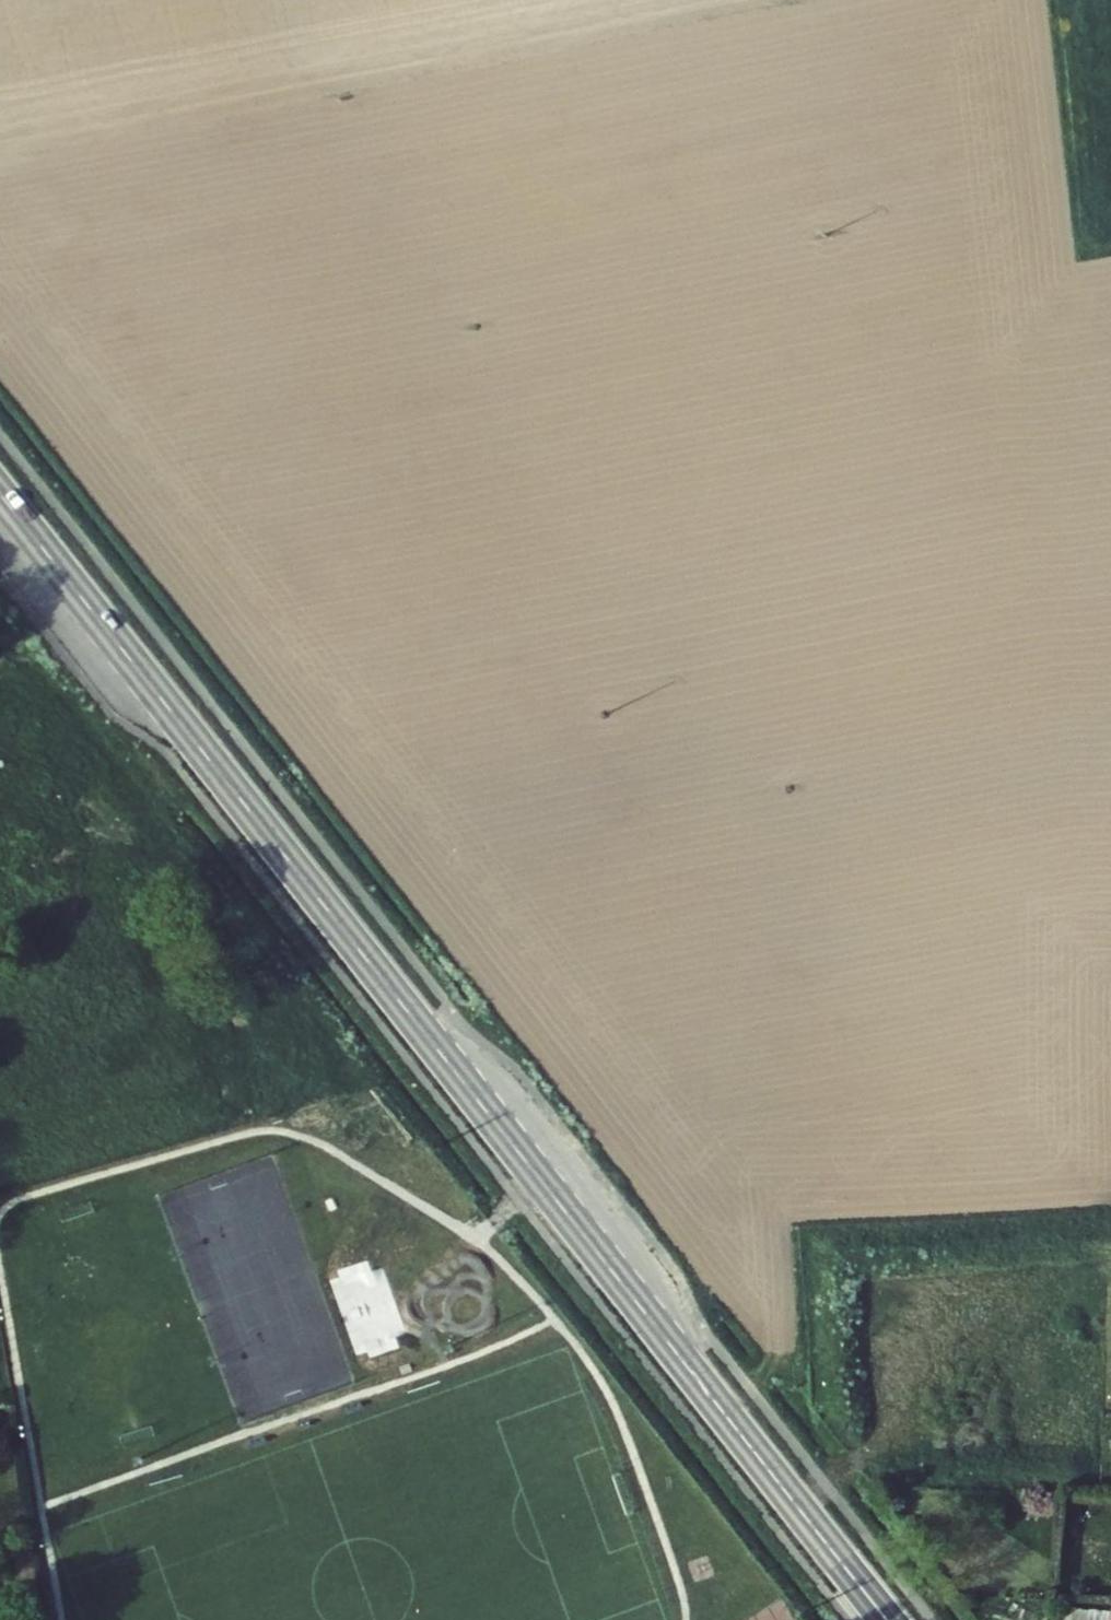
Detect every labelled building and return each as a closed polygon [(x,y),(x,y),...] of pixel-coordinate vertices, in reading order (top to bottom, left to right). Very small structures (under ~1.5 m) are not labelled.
[(1083,1605),(1082,1619),(1110,1619),(1110,1608),(1083,1605)]
